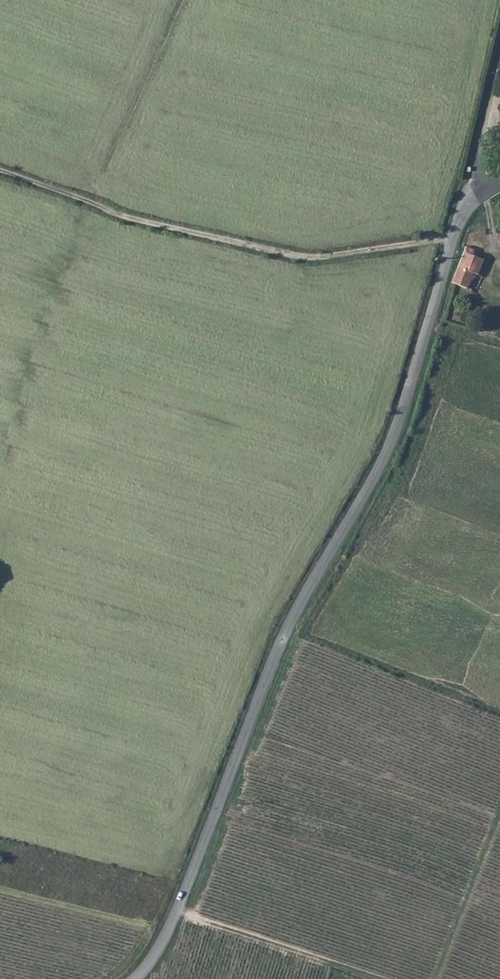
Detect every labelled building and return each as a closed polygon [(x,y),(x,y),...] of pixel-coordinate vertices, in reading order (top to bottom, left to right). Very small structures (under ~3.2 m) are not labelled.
[(457,267),(451,283),(466,287),(472,272),(476,274),(482,259),(470,255),(473,249),(465,246),(458,263),(457,267)]
